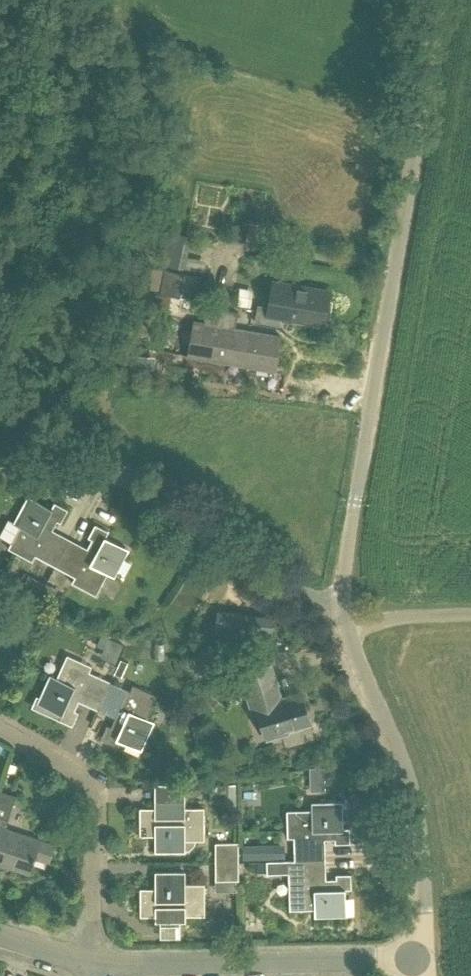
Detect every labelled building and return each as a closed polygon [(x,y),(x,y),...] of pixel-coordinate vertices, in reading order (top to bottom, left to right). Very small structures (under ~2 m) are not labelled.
[(138,286),(160,291),(164,270),(142,265),(138,286)] [(160,293),(198,300),(202,277),(164,270),(160,291),(160,293)] [(324,325),(330,291),(274,281),(268,312),(257,310),(255,322),(276,325),(277,317),(324,325)] [(237,302),(237,289),(219,288),(219,302),(237,302)] [(274,370),(279,337),(235,329),(238,312),(207,307),(204,324),(195,322),(189,356),(274,370)] [(155,361),(138,359),(137,371),(154,372),(155,361)] [(70,539),(51,529),(56,520),(60,523),(68,509),(53,502),(50,508),(27,495),(13,522),(8,519),(0,534),(0,536),(11,542),(8,548),(32,561),(35,555),(55,566),(70,539)] [(115,576),(129,550),(105,537),(108,530),(94,523),(87,537),(90,539),(86,548),(70,539),(55,566),(75,576),(72,582),(96,595),(108,573),(115,576)] [(46,583),(39,596),(52,602),(58,589),(46,583)] [(8,616),(0,612),(0,651),(6,637),(0,634),(8,616)] [(271,642),(274,621),(260,619),(236,616),(220,614),(217,634),(271,642)] [(113,640),(108,651),(119,655),(123,644),(113,640)] [(99,709),(111,682),(90,672),(93,666),(67,654),(56,677),(49,674),(36,702),(62,714),(60,720),(73,726),(80,712),(76,710),(80,701),(99,709)] [(266,737),(312,723),(303,693),(282,699),(271,665),(242,674),(252,709),(257,708),(266,737)] [(148,719),(158,696),(134,685),(131,691),(111,682),(99,709),(117,717),(113,727),(108,725),(101,739),(115,745),(118,739),(142,750),(155,722),(148,719)] [(186,852),(186,850),(190,850),(195,844),(195,837),(205,836),(205,809),(186,809),(186,786),(155,783),(155,809),(140,809),(140,837),(155,837),(155,853),(186,852)] [(29,873),(34,859),(49,864),(55,845),(40,840),(6,829),(16,796),(0,791),(0,863),(29,873)] [(294,861),(324,860),(324,840),(334,840),(334,845),(349,845),(349,829),(343,829),(342,802),(311,803),(311,811),(286,811),(287,839),(293,838),(294,861)] [(215,862),(239,862),(239,843),(215,843),(215,862)] [(324,860),(294,861),(257,862),(257,874),(288,873),(289,910),(314,910),(315,917),(345,916),(344,890),(351,889),(350,874),(335,874),(335,880),(325,881),(324,860)] [(239,862),(215,862),(216,881),(227,881),(227,889),(238,889),(238,881),(239,881),(239,862)] [(186,916),(205,916),(205,889),(186,889),(186,872),(155,872),(155,888),(140,889),(140,916),(155,916),(156,923),(186,922),(186,916)]
